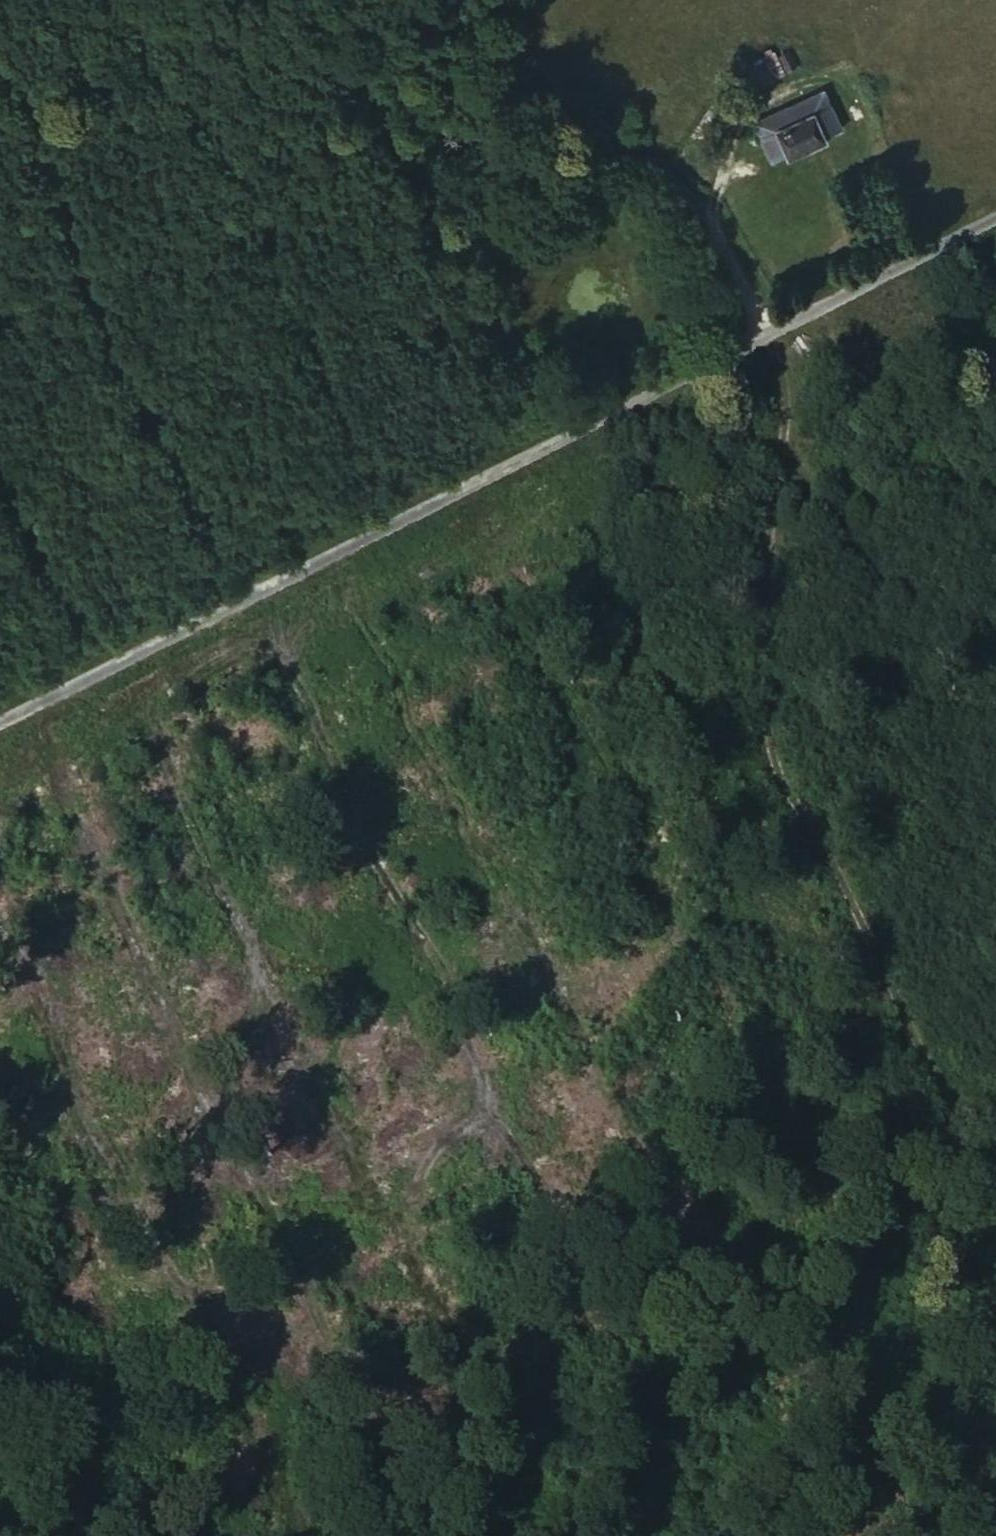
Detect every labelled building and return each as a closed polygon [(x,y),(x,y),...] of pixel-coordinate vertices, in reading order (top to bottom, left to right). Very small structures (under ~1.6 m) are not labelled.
[(769,154),(848,118),(826,79),(749,116),(769,154)]
